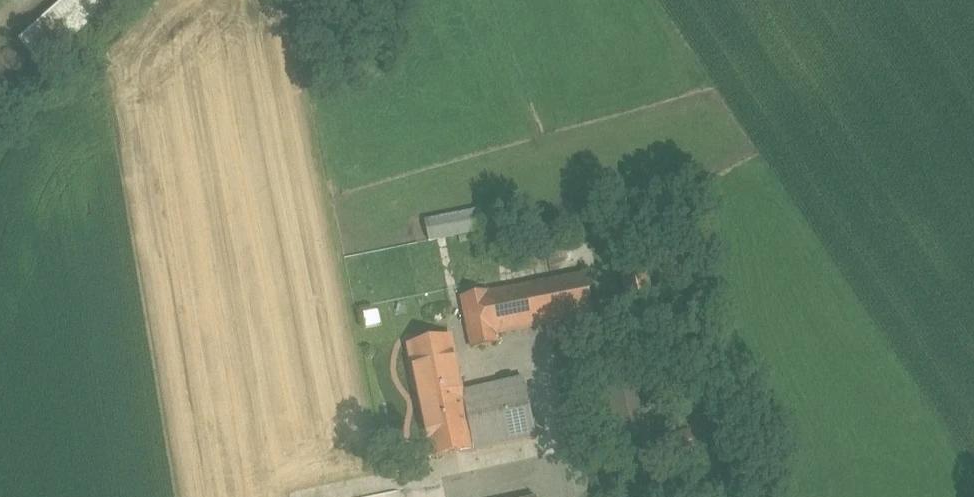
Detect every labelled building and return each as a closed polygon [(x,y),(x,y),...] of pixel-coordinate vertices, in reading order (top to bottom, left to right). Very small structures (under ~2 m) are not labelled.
[(24,44),(43,65),(117,0),(74,0),(24,44)] [(484,209),(427,221),(431,241),(488,229),(484,209)] [(648,270),(624,275),(631,305),(654,301),(648,270)] [(587,274),(488,293),(488,294),(465,298),(475,346),(499,342),(497,332),(595,313),(587,274)] [(452,336),(410,345),(427,423),(468,415),(463,392),(452,336)] [(525,379),(463,392),(468,415),(427,423),(434,458),(538,435),(525,379)] [(635,383),(610,388),(621,443),(646,438),(635,383)]
